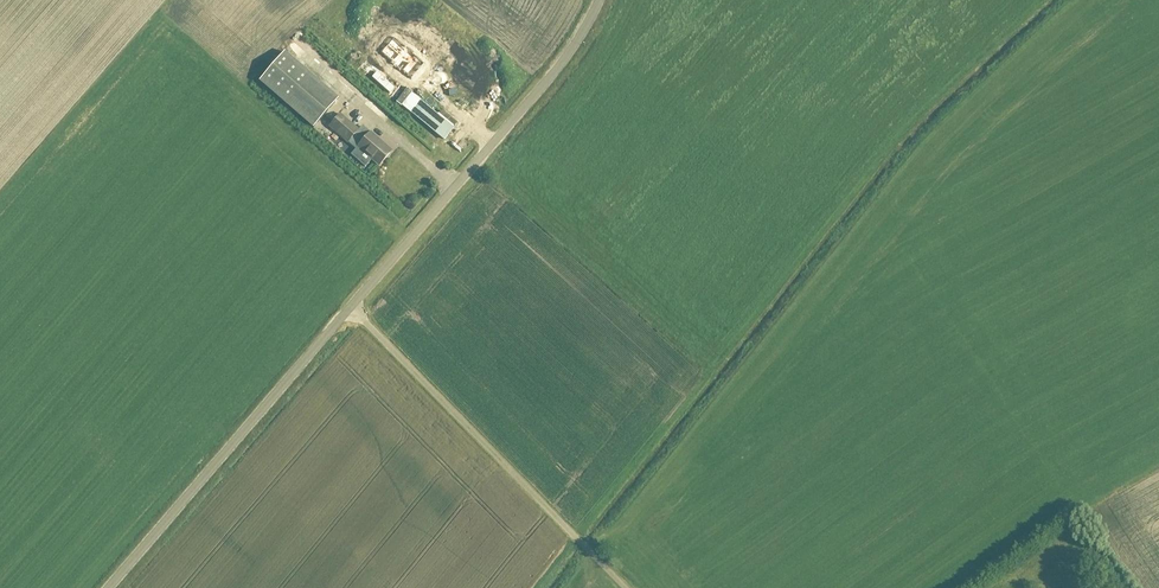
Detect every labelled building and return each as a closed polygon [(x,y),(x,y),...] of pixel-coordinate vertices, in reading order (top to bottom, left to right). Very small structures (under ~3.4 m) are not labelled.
[(394,38),(381,53),(392,63),(391,63),(400,71),(401,71),(411,80),(425,65),(414,55),(406,47),(405,48),(394,38)] [(260,82),(313,128),(338,99),(285,53),(260,82)] [(347,143),(358,130),(340,114),(329,127),(347,143)] [(356,149),(351,154),(365,167),(372,159),(379,166),(391,151),(370,133),(357,147),(356,149)]
